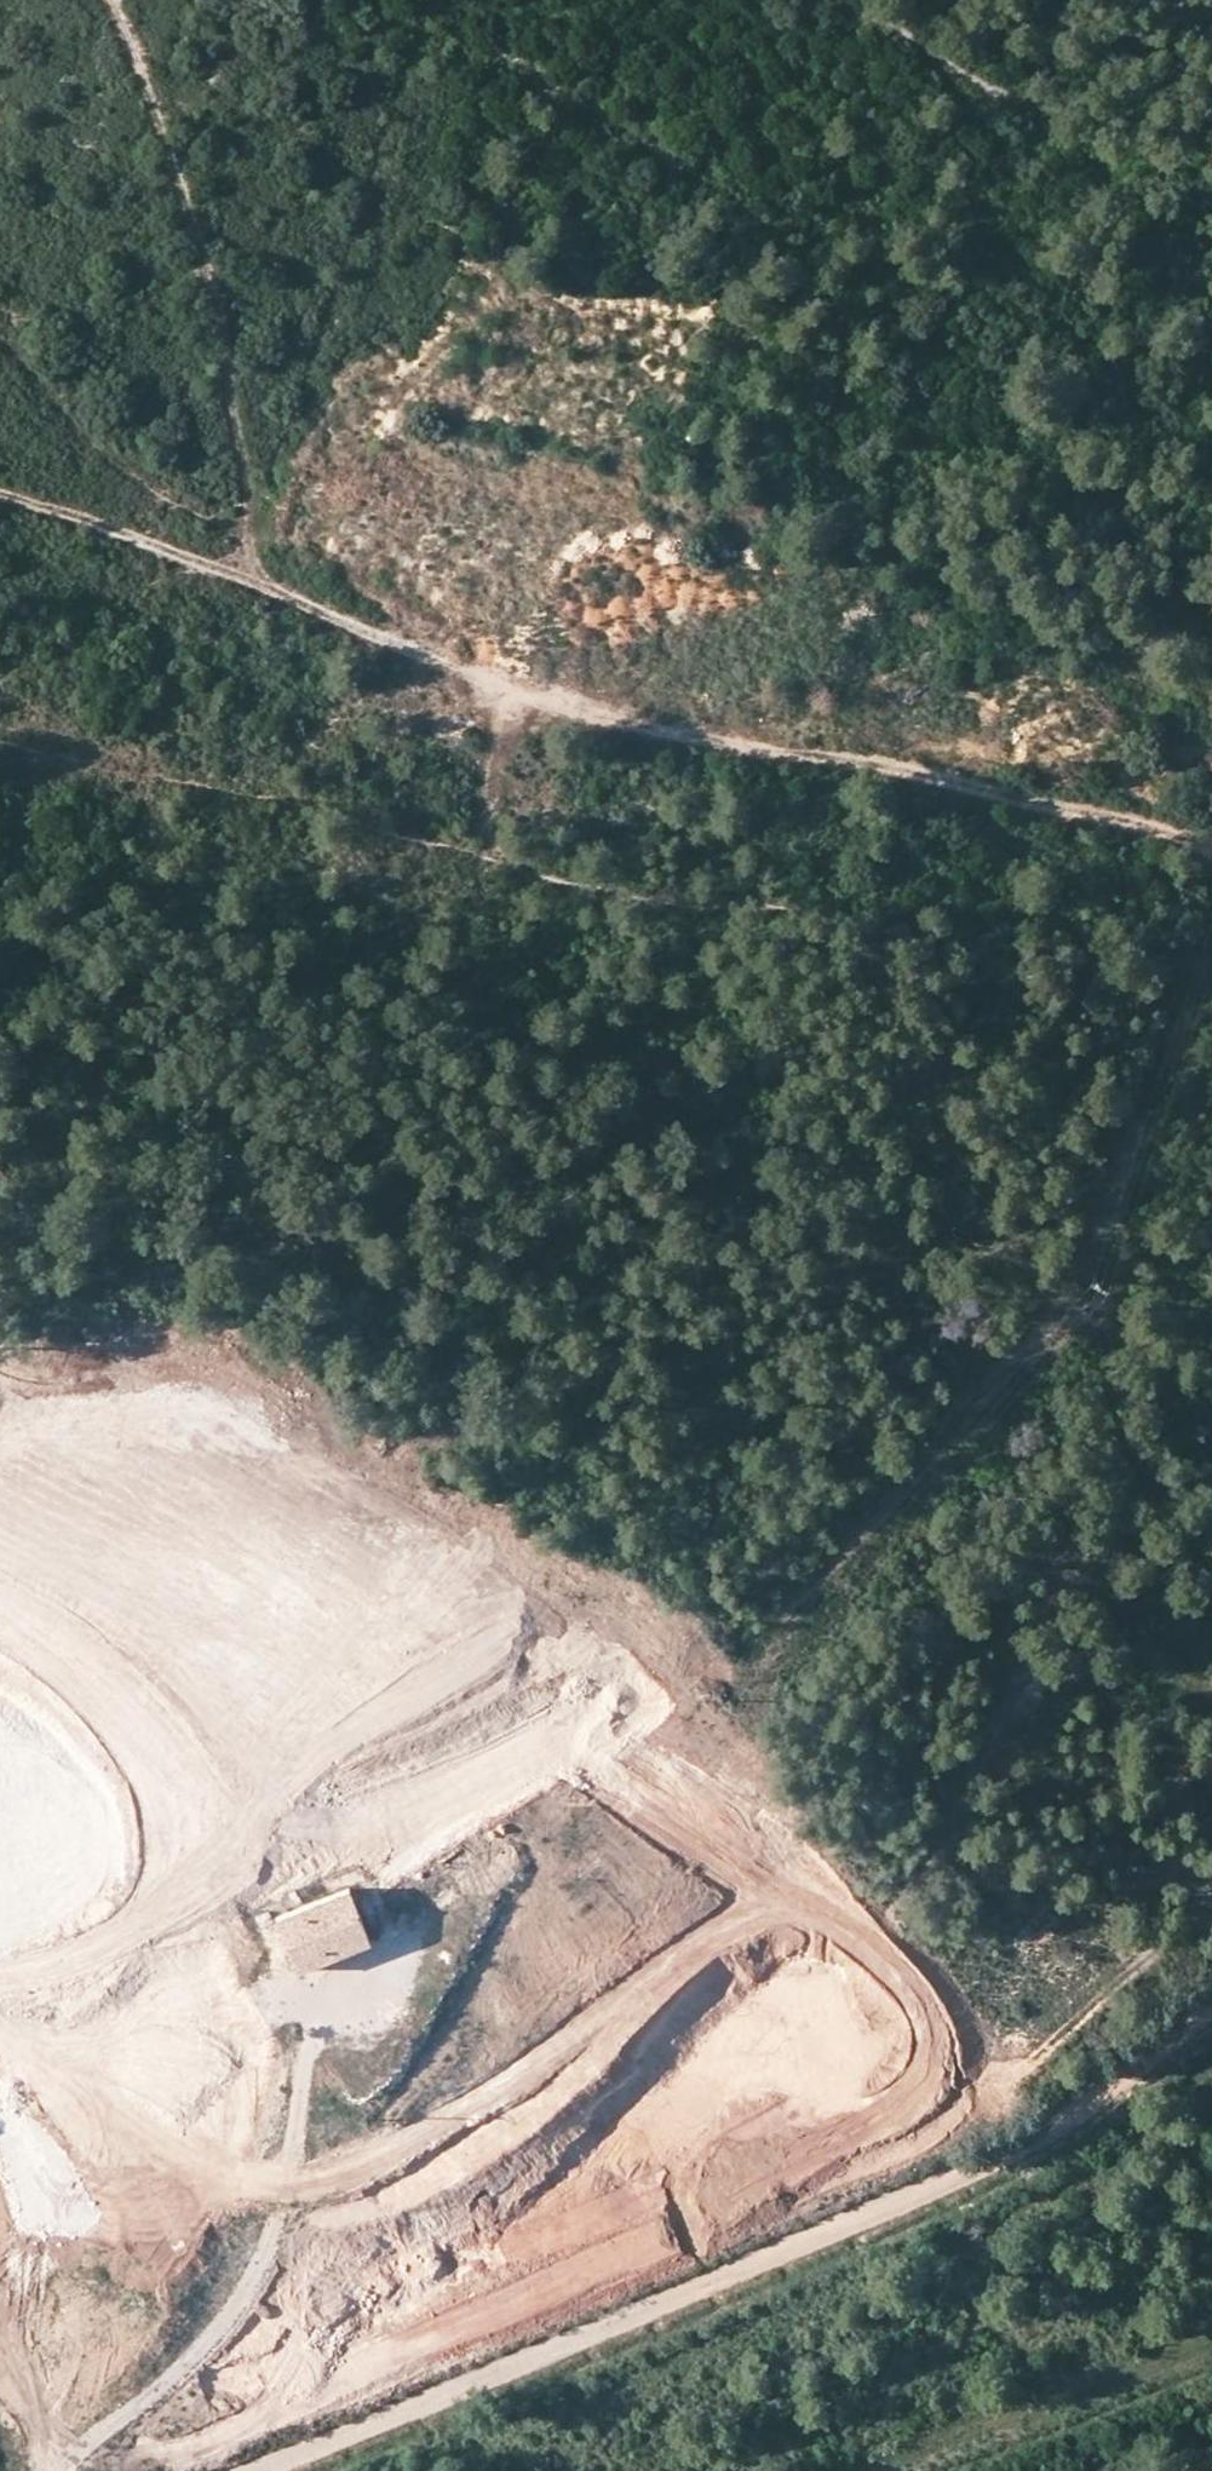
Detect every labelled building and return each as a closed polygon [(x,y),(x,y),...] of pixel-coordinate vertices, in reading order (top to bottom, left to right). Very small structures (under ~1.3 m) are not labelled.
[(295,1964),(367,1935),(347,1885),(275,1914),(295,1964)]
